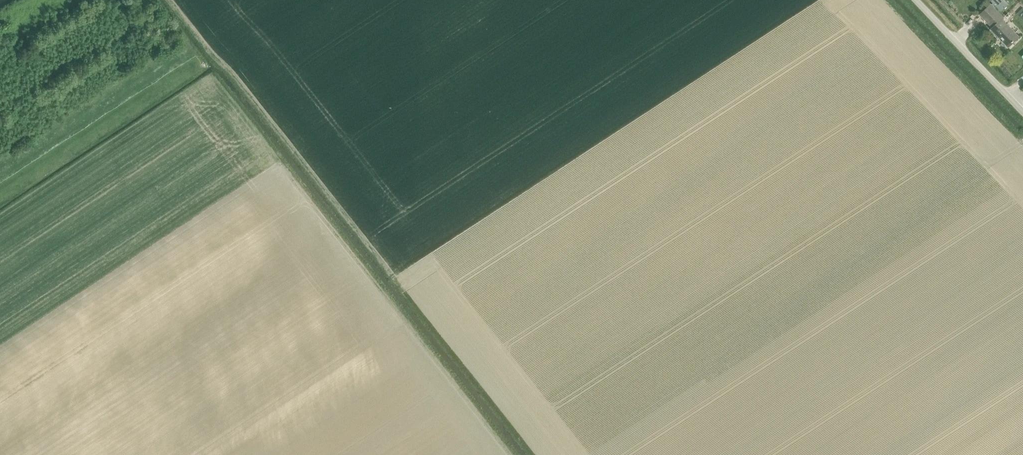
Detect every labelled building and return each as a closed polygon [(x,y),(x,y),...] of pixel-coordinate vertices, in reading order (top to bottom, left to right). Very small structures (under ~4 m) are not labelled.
[(992,2),(991,4),(993,5),(995,4),(1001,10),(1009,3),(1006,0),(991,0),(992,2)] [(1002,18),(1003,17),(991,4),(980,14),(992,27),(991,28),(1008,46),(1019,36),(1002,18)]
